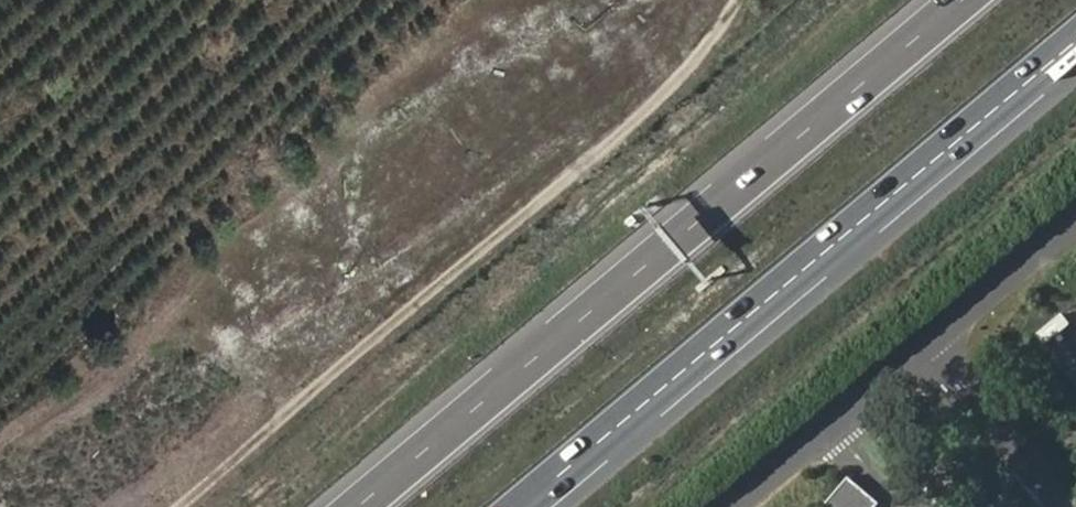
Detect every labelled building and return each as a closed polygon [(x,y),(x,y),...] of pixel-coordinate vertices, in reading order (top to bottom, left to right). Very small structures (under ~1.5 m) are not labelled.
[(836,506),(875,506),(881,500),(851,474),(828,500),(836,506)]
